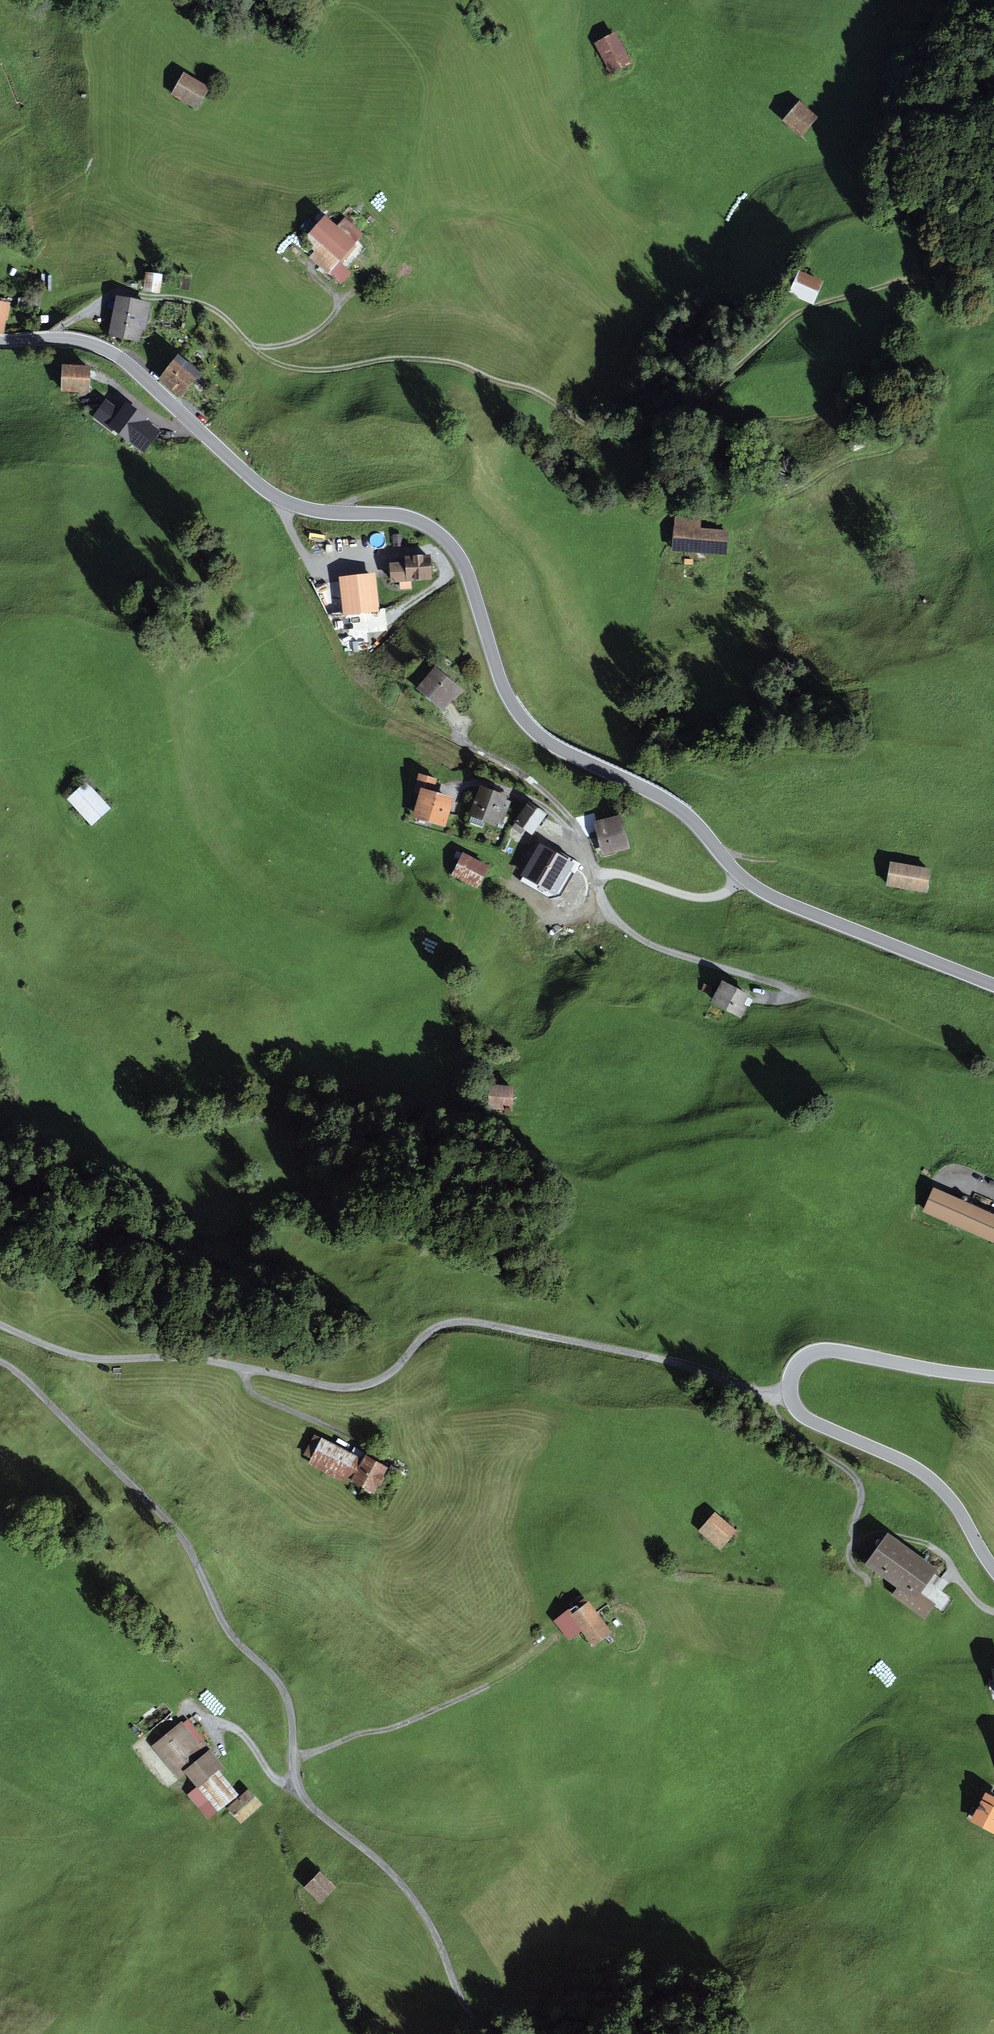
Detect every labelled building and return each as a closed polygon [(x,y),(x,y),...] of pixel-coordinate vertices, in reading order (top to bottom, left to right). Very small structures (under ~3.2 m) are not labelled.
[(617,36),(597,46),(613,80),(634,70),(617,36)] [(211,93),(184,77),(172,98),(199,114),(211,93)] [(820,121),(801,105),(784,125),(803,141),(820,121)] [(339,230),(327,218),(305,243),(317,254),(311,260),(342,288),(353,275),(341,264),(365,238),(347,221),(339,230)] [(164,273),(147,271),(145,289),(162,292),(164,273)] [(823,282),(802,272),(793,291),(815,301),(823,282)] [(149,303),(118,298),(110,335),(138,340),(140,327),(144,328),(149,303)] [(0,303),(0,330),(5,331),(10,304),(0,303)] [(181,360),(161,383),(182,401),(202,378),(181,360)] [(90,365),(62,364),(61,391),(89,393),(90,365)] [(120,409),(106,399),(92,417),(112,432),(114,430),(144,453),(160,431),(146,420),(148,418),(126,401),(120,409)] [(702,516),(675,514),(672,552),(727,555),(729,530),(701,529),(702,516)] [(431,556),(391,559),(393,583),(433,580),(431,556)] [(378,574),(341,578),(345,616),(381,612),(378,574)] [(464,691),(435,667),(418,689),(446,712),(464,691)] [(88,784),(69,801),(93,827),(111,810),(88,784)] [(510,797),(481,787),(470,816),(499,826),(510,797)] [(455,799),(422,789),(414,819),(447,828),(455,799)] [(546,815),(528,802),(514,822),(532,835),(546,815)] [(623,816),(596,823),(604,857),(631,850),(623,816)] [(574,863),(540,843),(520,876),(555,896),(574,863)] [(489,866),(462,853),(451,876),(478,889),(489,866)] [(933,869),(893,863),(889,886),(930,892),(933,869)] [(754,999),(724,983),(712,1005),(742,1022),(754,999)] [(514,1086),(490,1084),(488,1109),(512,1111),(514,1086)] [(936,1189),(925,1213),(993,1243),(993,1214),(936,1189)] [(359,1460),(322,1441),(309,1466),(346,1485),(359,1460)] [(390,1471),(365,1457),(352,1480),(377,1494),(390,1471)] [(739,1533),(717,1514),(701,1532),(722,1551),(739,1533)] [(940,1574),(890,1537),(867,1567),(899,1590),(894,1597),(927,1622),(939,1606),(924,1595),(940,1574)] [(574,1615),(570,1611),(555,1622),(570,1642),(583,1633),(594,1649),(614,1635),(591,1603),(574,1615)] [(185,1721),(152,1748),(180,1782),(188,1776),(199,1790),(190,1796),(210,1821),(241,1797),(223,1775),(226,1772),(185,1721)] [(263,1807),(249,1792),(229,1811),(243,1825),(263,1807)] [(987,1795),(974,1819),(993,1830),(993,1799),(987,1795)] [(338,1889),(321,1873),(304,1890),(322,1907),(338,1889)]
